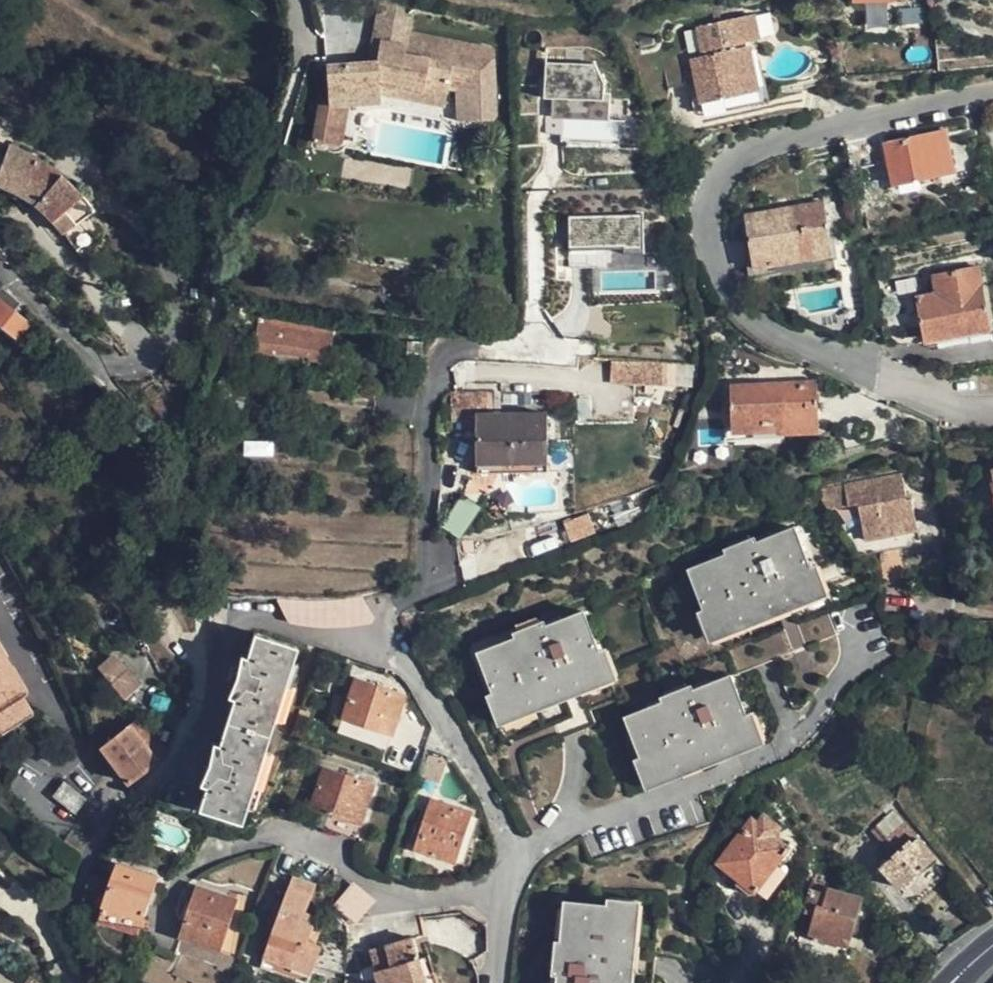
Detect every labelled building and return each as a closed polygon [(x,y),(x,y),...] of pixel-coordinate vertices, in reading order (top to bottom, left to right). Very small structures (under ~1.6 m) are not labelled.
[(410,0),(386,0),(384,10),(418,16),(421,2),(410,0)] [(868,26),(881,25),(879,4),(866,5),(868,26)] [(415,29),(418,16),(384,10),(374,58),(381,58),(386,41),(410,44),(415,29)] [(925,24),(924,12),(900,13),(901,24),(925,24)] [(701,103),(703,102),(757,91),(760,90),(754,64),(750,48),(746,49),(744,41),(758,38),(754,16),(700,28),(703,50),(651,61),(657,93),(697,84),(701,103)] [(464,110),(500,111),(494,48),(482,42),(415,29),(410,44),(386,41),(381,58),(374,58),(331,61),(334,82),(337,99),(351,98),(383,96),(383,88),(402,83),(450,92),(452,82),(460,84),(464,110)] [(541,43),(542,39),(542,35),(540,32),(536,29),(532,30),(528,32),(526,36),(526,41),(529,44),(533,46),(538,45),(541,43)] [(546,61),(546,120),(603,120),(603,61),(546,61)] [(757,91),(760,104),(773,102),(764,62),(754,64),(760,90),(757,91)] [(324,103),(350,104),(351,98),(337,99),(334,82),(327,86),(324,103)] [(447,101),(450,92),(402,83),(383,88),(447,101)] [(705,110),(760,104),(757,91),(703,102),(705,110)] [(350,104),(324,103),(318,136),(343,141),(350,104)] [(945,131),(883,144),(892,185),(955,172),(945,131)] [(9,147),(0,171),(0,184),(4,186),(18,193),(33,203),(48,215),(57,225),(62,234),(95,212),(87,202),(75,189),(61,176),(44,164),(25,153),(9,147)] [(831,256),(821,204),(747,216),(757,268),(831,256)] [(643,248),(642,214),(566,216),(568,266),(611,265),(610,249),(643,248)] [(927,344),(991,332),(977,267),(933,276),(936,294),(917,298),(927,344)] [(550,275),(550,276),(551,292),(551,294),(571,292),(570,274),(550,275)] [(551,294),(551,292),(541,293),(542,308),(572,307),(571,292),(551,294)] [(0,301),(0,324),(19,338),(30,325),(0,301)] [(257,353),(275,356),(275,350),(309,355),(309,360),(327,363),(332,329),(263,320),(257,353)] [(307,367),(309,360),(309,355),(275,350),(275,356),(274,362),(307,367)] [(633,381),(633,364),(611,364),(612,381),(633,381)] [(783,435),(817,433),(815,384),(733,386),(735,432),(783,430),(783,435)] [(452,408),(471,408),(487,407),(486,392),(452,394),(452,408)] [(550,463),(549,414),(478,416),(480,465),(550,463)] [(550,472),(550,463),(480,465),(480,474),(550,472)] [(889,525),(915,520),(911,498),(907,499),(902,478),(824,493),(828,510),(857,505),(865,541),(891,536),(889,525)] [(918,531),(915,520),(889,525),(891,536),(918,531)] [(692,571),(708,609),(717,630),(818,589),(809,568),(794,530),(757,545),(755,539),(727,550),(730,556),(692,571)] [(818,589),(826,586),(818,565),(809,568),(818,589)] [(717,630),(707,634),(711,643),(830,594),(826,586),(818,589),(717,630)] [(331,599),(278,599),(290,624),(323,629),(352,628),(373,624),(374,617),(362,597),(331,599)] [(699,612),(707,634),(717,630),(708,609),(699,612)] [(480,654),(497,693),(505,714),(608,673),(600,652),(585,613),(546,628),(545,623),(516,633),(519,639),(480,654)] [(798,620),(799,640),(833,638),(831,618),(798,620)] [(221,744),(208,785),(200,809),(241,823),(297,648),(255,634),(248,657),(235,698),(221,744)] [(608,673),(615,669),(607,648),(600,652),(608,673)] [(114,651),(95,668),(124,700),(143,684),(114,651)] [(228,695),(235,698),(248,657),(241,655),(238,676),(228,695)] [(31,712),(0,659),(0,731),(31,712)] [(505,714),(497,717),(501,727),(619,679),(615,669),(608,673),(505,714)] [(755,737),(747,716),(731,677),(694,692),(692,687),(664,698),(666,703),(628,718),(644,758),(652,779),(755,737)] [(392,736),(405,696),(354,679),(341,718),(392,736)] [(489,696),(497,717),(505,714),(497,693),(489,696)] [(755,737),(763,734),(754,712),(747,716),(755,737)] [(141,737),(149,730),(140,718),(102,749),(129,783),(159,760),(141,737)] [(339,724),(337,735),(386,745),(388,735),(339,724)] [(168,752),(149,730),(141,737),(159,760),(168,752)] [(766,742),(763,734),(755,737),(652,779),(644,782),(647,790),(766,742)] [(200,782),(208,785),(221,744),(213,741),(210,760),(200,782)] [(635,761),(644,782),(652,779),(644,758),(635,761)] [(362,826),(375,786),(324,769),(311,810),(362,826)] [(65,783),(54,797),(75,814),(87,800),(65,783)] [(474,813),(432,799),(416,851),(458,866),(474,813)] [(914,904),(948,872),(893,812),(872,832),(893,855),(881,867),(914,904)] [(782,827),(765,814),(759,822),(754,818),(719,863),(737,877),(733,883),(751,897),(790,847),(775,835),(782,827)] [(160,879),(118,865),(104,908),(145,922),(160,879)] [(316,968),(324,947),(310,943),(315,925),(317,921),(316,916),(314,914),(311,913),(307,914),(317,886),(294,879),(264,968),(301,982),(311,982),(316,968)] [(852,940),(863,898),(824,888),(826,883),(815,880),(801,934),(823,940),(822,943),(838,948),(841,937),(852,940)] [(354,885),(337,906),(356,922),(373,900),(354,885)] [(238,902),(199,888),(182,938),(221,951),(238,902)] [(567,902),(564,943),(559,942),(557,973),(561,973),(561,982),(653,982),(660,905),(612,900),(610,906),(567,902)] [(349,926),(348,955),(347,974),(362,974),(364,978),(367,981),(370,982),(380,980),(381,982),(439,982),(435,972),(427,975),(422,958),(415,938),(427,934),(423,919),(349,926)] [(849,951),(852,940),(841,937),(838,948),(849,951)] [(430,955),(422,958),(427,975),(435,972),(430,955)]
